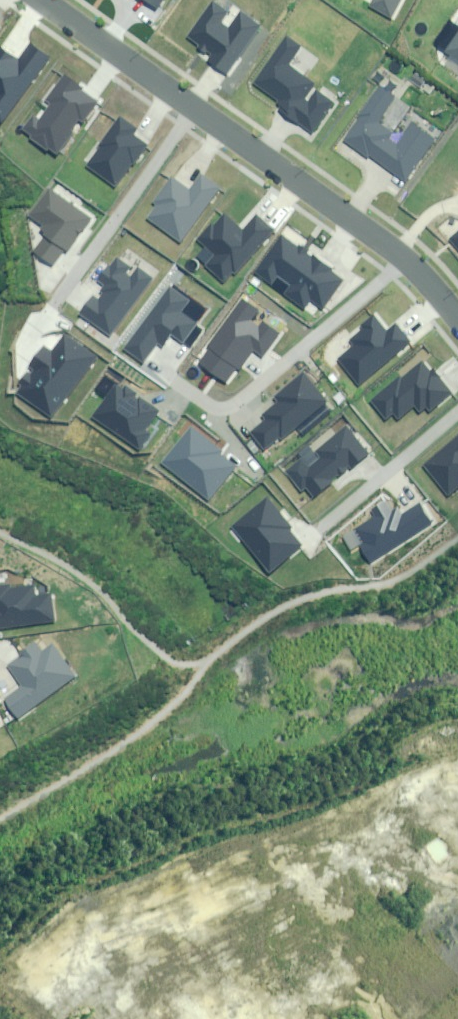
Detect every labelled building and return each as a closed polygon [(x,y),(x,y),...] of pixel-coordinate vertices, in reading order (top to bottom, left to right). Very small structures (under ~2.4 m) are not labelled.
[(367,5),(392,17),(401,0),(370,0),(367,5)] [(232,16),(217,5),(189,44),(213,60),(212,62),(233,77),(266,30),(244,15),(231,34),(223,28),(232,16)] [(441,52),(457,62),(457,25),(441,52)] [(301,49),(287,39),(255,84),(284,104),(279,110),(315,135),(337,104),(319,91),(308,105),(304,102),(316,85),(289,66),(301,49)] [(394,97),(378,86),(341,140),(404,182),(433,139),(410,123),(396,143),(389,138),(392,133),(377,122),(394,97)] [(98,148),(84,166),(114,187),(145,144),(131,134),(135,129),(117,116),(95,146),(98,148)] [(154,204),(144,218),(178,242),(217,187),(198,174),(187,190),(169,177),(151,202),(154,204)] [(90,223),(48,193),(28,221),(45,233),(30,254),(55,271),(90,223)] [(231,272),(233,274),(272,230),(254,215),(240,230),(222,214),(212,226),(209,224),(195,240),(212,255),(204,264),(223,281),(231,272)] [(457,261),(457,232),(444,245),(457,261)] [(314,261),(280,239),(254,279),(271,291),(277,282),(289,291),(284,299),(308,314),(314,305),(326,312),(347,279),(316,259),(314,261)] [(131,285),(110,270),(99,284),(107,290),(98,302),(95,299),(83,315),(115,338),(154,284),(140,274),(131,285)] [(168,291),(125,350),(147,366),(162,345),(168,349),(173,341),(181,347),(195,327),(179,316),(187,304),(168,291)] [(238,301),(196,366),(227,386),(242,363),(247,366),(255,354),(264,359),(278,338),(249,319),(254,312),(238,301)] [(337,362),(358,386),(411,343),(398,326),(385,336),(372,320),(358,331),(360,334),(347,344),(352,350),(337,362)] [(420,364),(366,408),(379,424),(389,416),(395,423),(412,409),(420,420),(448,397),(420,364)] [(253,436),(268,453),(327,401),(303,373),(271,401),(277,408),(263,420),(267,424),(253,436)] [(109,385),(88,420),(140,451),(149,437),(143,434),(156,413),(109,385)] [(185,430),(159,467),(212,505),(235,472),(218,460),(221,456),(185,430)] [(299,463),(285,474),(309,504),(368,459),(345,430),(313,455),(318,461),(306,471),(299,463)] [(417,470),(443,499),(455,489),(457,492),(457,433),(417,470)] [(351,550),(364,569),(429,525),(417,507),(396,520),(382,499),(364,511),(369,519),(349,533),(358,546),(351,550)] [(262,500),(227,530),(268,577),(300,550),(287,534),(289,532),(262,500)] [(54,621),(51,594),(35,596),(33,586),(9,589),(9,584),(0,585),(0,628),(54,621)] [(1,698),(15,717),(74,675),(52,644),(40,652),(33,642),(4,662),(20,684),(1,698)]
